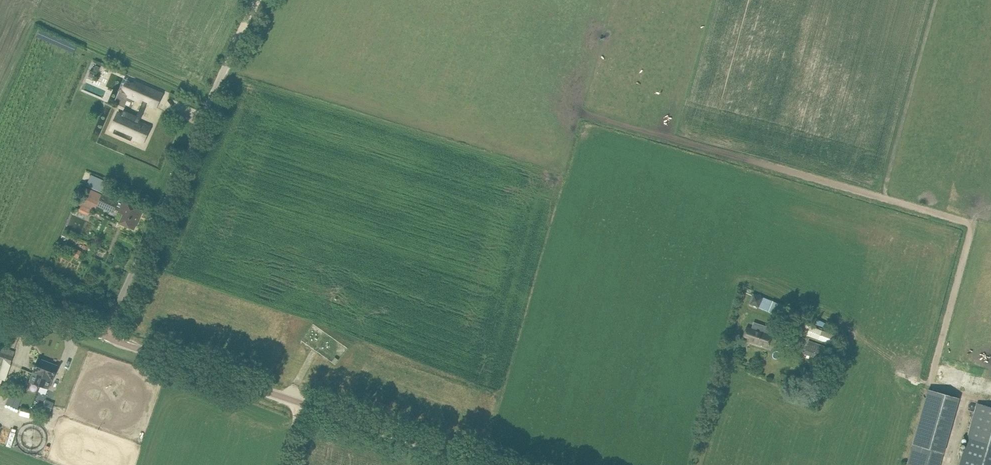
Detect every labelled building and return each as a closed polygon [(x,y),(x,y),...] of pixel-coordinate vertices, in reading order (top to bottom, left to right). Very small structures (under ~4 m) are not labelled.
[(131,140),(132,138),(142,142),(149,127),(139,122),(147,104),(155,107),(161,94),(139,85),(124,78),(118,91),(143,102),(136,116),(123,110),(121,115),(118,113),(111,129),(114,130),(113,133),(131,140)] [(86,185),(86,186),(103,193),(108,182),(91,175),(86,185)] [(85,187),(79,204),(81,205),(91,209),(94,210),(97,205),(114,212),(114,211),(119,201),(101,193),(101,194),(97,192),(85,187)] [(119,200),(119,201),(114,211),(117,212),(117,213),(124,216),(121,223),(134,229),(142,210),(119,200)] [(754,293),(749,304),(769,312),(773,300),(754,293)] [(746,327),(743,338),(768,346),(771,337),(774,329),(763,325),(754,322),(752,329),(746,327)] [(808,336),(834,345),(834,344),(836,345),(839,337),(811,326),(808,336)] [(804,354),(826,362),(827,361),(830,362),(834,351),(831,350),(832,349),(809,340),(804,354)] [(15,352),(0,346),(0,361),(10,365),(15,352)] [(29,382),(39,386),(48,362),(38,358),(32,372),(33,373),(29,382)] [(58,366),(48,362),(39,386),(48,389),(52,380),(53,380),(58,366)] [(2,379),(5,380),(10,366),(0,363),(0,385),(2,379)] [(959,397),(928,388),(907,464),(940,464),(959,397)] [(9,396),(6,404),(17,409),(21,401),(9,396)] [(45,400),(42,410),(48,412),(51,402),(45,400)] [(977,402),(959,464),(990,464),(990,406),(977,402)] [(9,430),(4,445),(11,447),(16,432),(9,430)]
